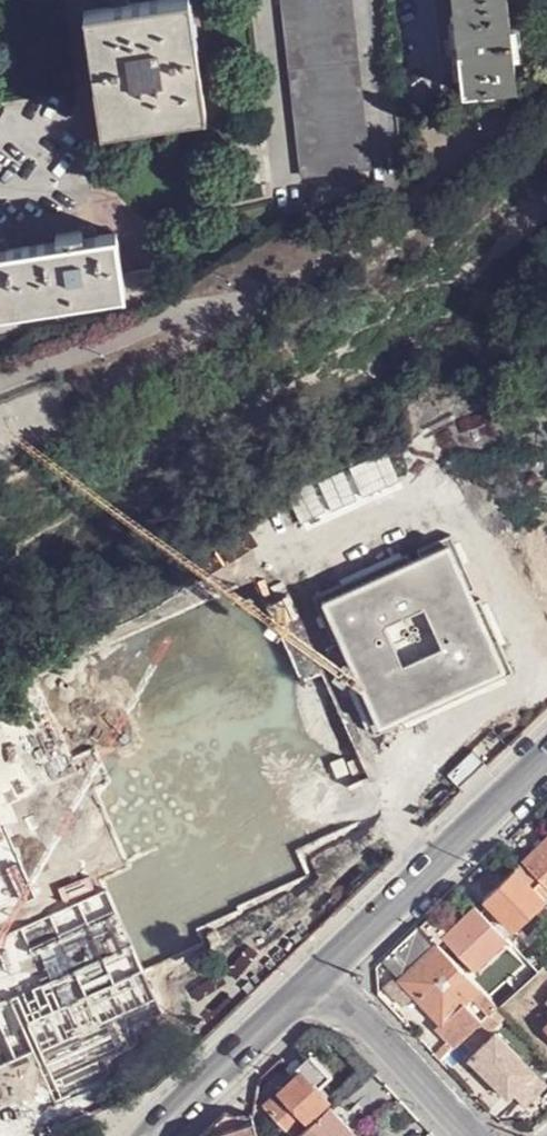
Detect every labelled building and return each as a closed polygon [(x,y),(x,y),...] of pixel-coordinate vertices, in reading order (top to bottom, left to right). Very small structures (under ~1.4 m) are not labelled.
[(191,0),(145,0),(84,10),(103,126),(207,112),(191,0)] [(350,0),(284,0),(305,174),(369,167),(350,0)] [(451,0),(456,36),(458,52),(462,92),(516,85),(513,55),(509,24),(507,0),(451,0)] [(516,22),(509,24),(513,55),(519,54),(516,22)] [(451,53),(458,52),(456,36),(448,37),(451,53)] [(125,271),(119,231),(47,241),(0,248),(0,312),(128,292),(125,271)] [(151,269),(125,271),(128,292),(154,288),(151,269)] [(405,551),(310,595),(330,639),(336,636),(351,669),(345,671),(371,732),(394,722),(392,716),(397,713),(401,719),(510,671),(477,596),(470,599),(467,589),(473,587),(447,533),(416,547),(419,555),(409,561),(405,551)] [(107,791),(73,703),(0,731),(0,831),(107,791)] [(517,866),(546,897),(546,898),(546,837),(517,866)] [(546,897),(517,866),(505,877),(495,887),(484,898),(514,929),(546,897)] [(495,887),(505,877),(499,871),(488,881),(495,887)] [(546,897),(514,929),(522,936),(544,916),(546,913),(546,898),(546,897)] [(508,937),(476,905),(444,937),(475,970),(508,937)] [(383,960),(401,978),(436,943),(419,925),(383,960)] [(520,950),(535,966),(540,971),(546,965),(546,958),(530,940),(520,950)] [(444,1031),(456,1045),(483,1019),(465,1001),(473,994),(491,1012),(497,1006),(436,943),(401,978),(415,993),(447,1028),(444,1031)] [(535,966),(520,950),(513,956),(528,971),(535,966)] [(390,1004),(396,1011),(415,993),(401,978),(383,960),(376,966),(379,983),(394,999),(390,1004)] [(0,1033),(0,1101),(162,1042),(151,1011),(199,993),(189,965),(0,1033)] [(528,971),(533,977),(540,971),(535,966),(528,971)] [(465,1001),(483,1019),(491,1012),(473,994),(465,1001)] [(471,1058),(509,1097),(513,1093),(526,1106),(546,1084),(546,1083),(497,1032),(471,1058)] [(296,1135),(297,1135),(308,1126),(303,1122),(327,1098),(317,1087),(332,1074),(314,1056),(263,1104),(291,1133),(292,1132),(296,1135)] [(329,1105),(308,1126),(297,1135),(359,1135),(329,1105)] [(256,1133),(252,1114),(225,1111),(199,1135),(257,1135),(256,1133)] [(252,1114),(256,1133),(268,1118),(252,1114)]
